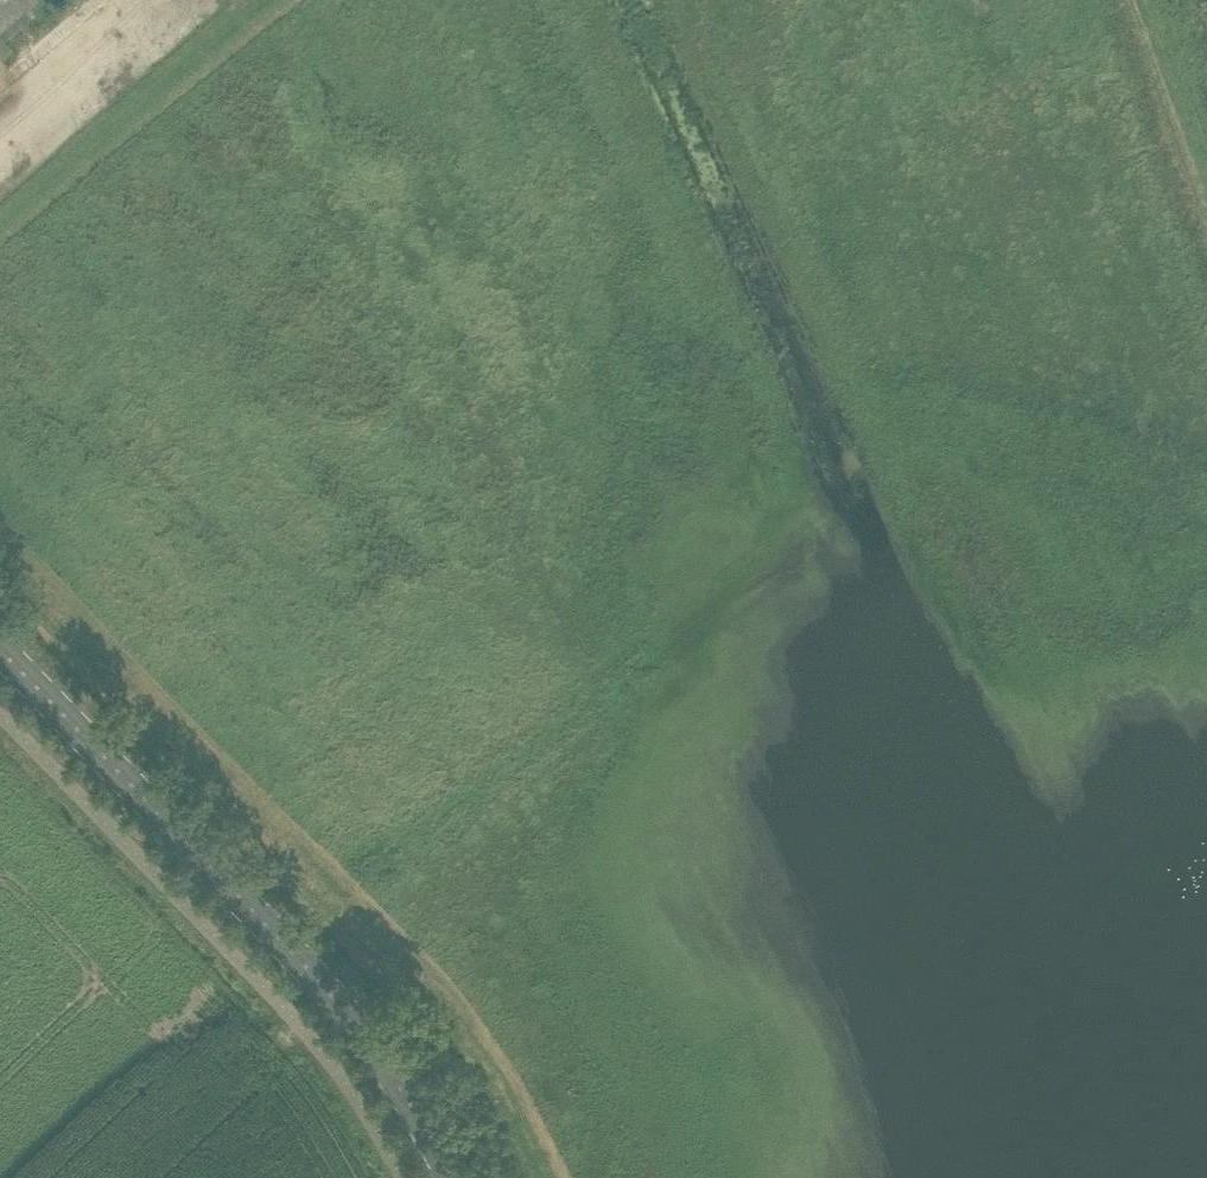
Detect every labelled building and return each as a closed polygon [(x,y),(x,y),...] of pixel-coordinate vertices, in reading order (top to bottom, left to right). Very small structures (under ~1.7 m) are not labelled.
[(0,47),(0,57),(4,61),(13,53),(4,44),(0,47)]
